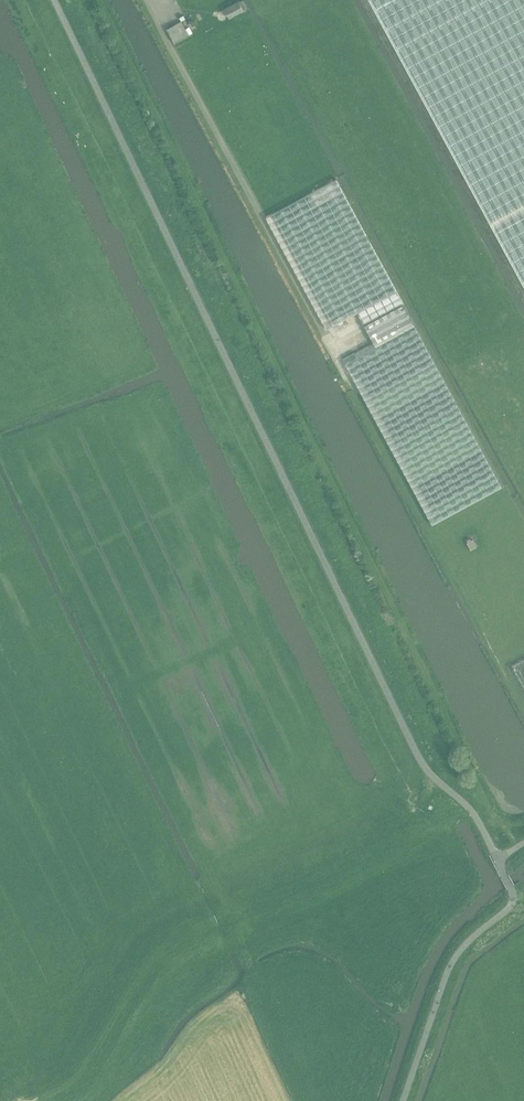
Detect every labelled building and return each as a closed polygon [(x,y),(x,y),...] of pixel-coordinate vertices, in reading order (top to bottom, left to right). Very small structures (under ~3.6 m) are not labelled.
[(523,286),(523,0),(368,0),(523,286)] [(229,18),(243,11),(239,2),(225,10),(229,18)] [(195,17),(190,20),(193,26),(198,23),(195,17)] [(188,35),(181,21),(167,28),(174,42),(188,35)] [(326,329),(327,329),(357,314),(375,347),(357,357),(353,353),(342,359),(432,525),(502,487),(336,180),(266,218),(326,329)] [(477,547),(472,539),(471,540),(470,539),(467,540),(468,542),(467,542),(471,550),(477,547)]
